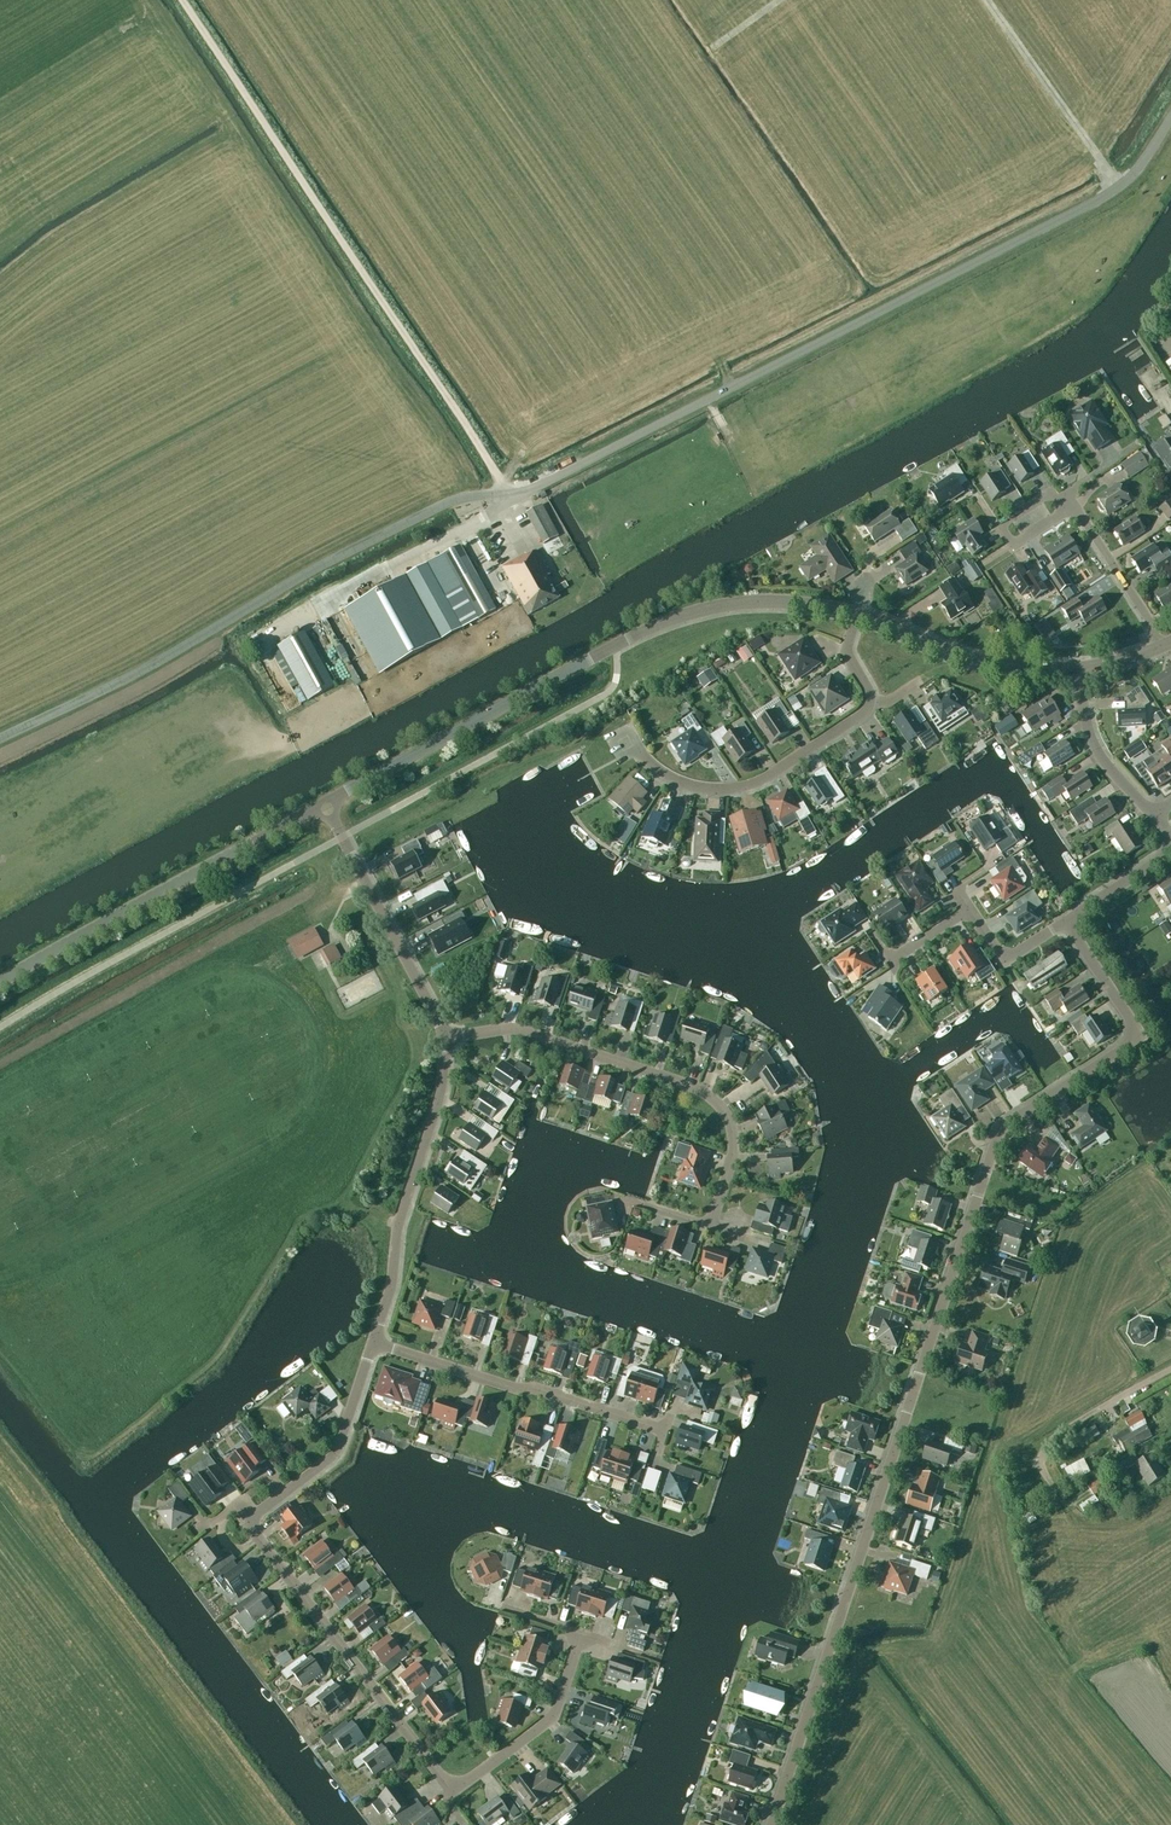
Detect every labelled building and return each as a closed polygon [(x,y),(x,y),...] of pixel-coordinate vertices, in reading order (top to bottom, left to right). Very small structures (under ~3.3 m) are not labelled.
[(1096,412),(1091,404),(1071,418),(1073,422),(1072,423),(1080,435),(1085,431),(1097,450),(1110,442),(1101,428),(1105,426),(1100,418),(1101,417),(1097,411),(1096,412)] [(1061,432),(1046,442),(1050,449),(1042,454),(1056,476),(1060,474),(1061,475),(1064,476),(1069,472),(1069,469),(1068,468),(1072,466),(1063,451),(1070,447),(1061,432)] [(1156,451),(1170,474),(1170,441),(1156,451)] [(1123,446),(1125,455),(1137,452),(1135,443),(1123,446)] [(1021,456),(1021,457),(1008,465),(1020,483),(1034,474),(1032,472),(1039,468),(1028,451),(1021,456)] [(1149,466),(1140,452),(1121,464),(1130,479),(1149,466)] [(959,487),(967,481),(956,465),(944,473),(948,478),(935,486),(930,485),(928,495),(933,497),(940,506),(953,497),(954,498),(963,493),(959,487)] [(1004,490),(1011,486),(1000,469),(993,474),(993,475),(980,483),(992,501),(1005,492),(1004,490)] [(1101,511),(1103,512),(1105,511),(1107,515),(1116,508),(1117,510),(1130,501),(1119,484),(1106,493),(1107,494),(1097,500),(1100,504),(1099,504),(1098,507),(1101,511)] [(1159,508),(1168,521),(1170,518),(1170,500),(1159,508)] [(558,536),(542,504),(528,512),(544,544),(558,536)] [(917,532),(913,526),(909,519),(899,525),(890,511),(865,528),(874,542),(894,529),(899,536),(902,542),(917,532)] [(909,516),(906,511),(899,516),(902,521),(909,516)] [(1144,532),(1134,518),(1114,531),(1123,546),(1144,532)] [(973,519),(953,532),(962,547),(965,545),(972,556),(986,547),(979,536),(982,534),(973,519)] [(926,541),(921,534),(915,538),(919,545),(926,541)] [(818,557),(800,568),(809,580),(828,568),(837,581),(852,571),(829,536),(812,547),(818,557)] [(1056,569),(1079,554),(1068,536),(1052,546),(1051,545),(1044,550),(1056,569)] [(906,562),(895,569),(906,586),(928,572),(917,556),(921,553),(914,542),(899,552),(906,562)] [(1141,573),(1152,566),(1158,574),(1170,565),(1170,558),(1166,550),(1159,554),(1153,545),(1132,559),(1141,573)] [(496,610),(460,546),(442,555),(461,588),(478,619),(496,610)] [(529,615),(560,598),(558,594),(555,590),(547,576),(550,575),(536,551),(526,556),(525,554),(502,567),(529,615)] [(442,555),(427,564),(445,597),(461,588),(442,555)] [(968,559),(962,563),(965,569),(972,565),(968,559)] [(960,570),(956,562),(946,568),(951,576),(960,570)] [(983,576),(975,563),(964,570),(972,583),(983,576)] [(427,564),(407,575),(442,639),(462,628),(445,597),(427,564)] [(744,569),(744,571),(745,573),(748,574),(752,572),(752,568),(751,566),(748,565),(745,567),(744,568),(744,569)] [(1034,599),(1047,590),(1037,575),(1030,580),(1020,565),(1006,574),(1012,584),(1013,583),(1021,596),(1029,591),(1034,599)] [(1071,586),(1061,570),(1050,577),(1060,593),(1071,586)] [(442,639),(407,576),(349,607),(384,671),(442,639)] [(964,614),(973,608),(962,591),(961,591),(954,579),(941,587),(949,599),(941,604),(951,620),(963,612),(964,614)] [(566,583),(555,589),(555,590),(558,594),(569,588),(566,583)] [(1164,609),(1170,605),(1170,585),(1155,595),(1164,609)] [(461,588),(445,597),(462,628),(478,619),(461,588)] [(1054,599),(1053,603),(1056,607),(1062,603),(1058,596),(1054,599)] [(1085,624),(1106,610),(1097,597),(1081,607),(1076,599),(1061,608),(1070,622),(1080,615),(1085,624)] [(1003,608),(998,599),(989,605),(994,613),(1003,608)] [(1051,634),(1042,620),(1034,625),(1043,639),(1051,634)] [(307,701),(333,686),(303,632),(276,647),(307,701)] [(759,636),(748,643),(753,650),(764,643),(759,636)] [(820,664),(804,639),(791,648),(792,649),(789,651),(788,650),(779,655),(786,666),(787,665),(792,672),(791,673),(795,680),(804,674),(803,671),(809,669),(810,669),(810,670),(820,664)] [(753,657),(746,646),(737,652),(744,663),(753,657)] [(361,647),(346,656),(350,663),(365,655),(361,647)] [(726,663),(722,657),(712,663),(716,669),(726,663)] [(708,670),(705,666),(697,671),(700,675),(696,678),(703,689),(718,679),(710,668),(708,670)] [(1153,681),(1162,695),(1170,689),(1170,669),(1153,681)] [(825,715),(847,700),(831,676),(809,691),(825,715)] [(1145,726),(1144,707),(1149,703),(1139,687),(1127,695),(1128,711),(1118,712),(1119,728),(1145,726)] [(933,703),(930,705),(938,717),(932,721),(940,733),(946,729),(960,719),(956,713),(963,708),(951,691),(942,697),(940,695),(932,701),(933,703)] [(798,702),(794,695),(787,700),(792,707),(798,702)] [(1035,707),(1022,715),(1033,732),(1052,720),(1055,724),(1061,720),(1058,716),(1060,715),(1049,698),(1038,705),(1039,706),(1036,708),(1035,707)] [(789,733),(781,721),(780,719),(788,714),(780,702),(771,708),(773,711),(757,722),(772,744),(789,733)] [(982,705),(975,710),(983,722),(990,718),(982,705)] [(1166,719),(1160,711),(1152,717),(1157,725),(1166,719)] [(920,728),(909,712),(894,722),(907,742),(916,736),(925,750),(938,741),(927,723),(920,728)] [(701,730),(695,721),(691,715),(682,721),(689,732),(672,743),(679,754),(678,755),(685,765),(691,761),(690,760),(705,750),(695,734),(701,730)] [(1017,725),(1011,716),(995,727),(1001,736),(1017,725)] [(739,730),(729,736),(723,727),(710,736),(719,749),(725,745),(737,763),(753,752),(745,738),(751,734),(743,722),(736,726),(739,730)] [(869,742),(841,761),(853,778),(862,772),(865,776),(868,777),(874,772),(875,770),(872,766),(880,760),(882,763),(885,762),(886,763),(889,763),(895,759),(896,757),(895,755),(897,754),(888,739),(874,748),(869,742)] [(1144,746),(1140,740),(1132,745),(1135,751),(1144,746)] [(1156,762),(1169,781),(1170,779),(1170,745),(1168,740),(1161,745),(1163,748),(1158,751),(1163,758),(1156,762)] [(1053,768),(1074,755),(1065,741),(1044,754),(1047,759),(1039,764),(1045,773),(1052,768),(1053,768)] [(912,749),(908,743),(902,747),(906,753),(912,749)] [(1030,760),(1045,751),(1040,744),(1026,753),(1030,760)] [(1135,751),(1132,745),(1124,751),(1130,760),(1138,755),(1135,751)] [(1026,753),(1017,758),(1022,766),(1023,767),(1031,761),(1030,760),(1026,753)] [(1157,788),(1169,781),(1156,762),(1152,756),(1134,767),(1142,779),(1148,775),(1157,788)] [(824,768),(814,774),(818,779),(805,788),(818,807),(832,798),(836,803),(844,798),(824,768)] [(1071,800),(1091,787),(1082,773),(1065,784),(1060,777),(1059,777),(1059,778),(1047,785),(1048,786),(1050,790),(1055,798),(1065,791),(1071,800)] [(629,779),(611,800),(627,814),(633,808),(638,812),(645,804),(640,799),(646,793),(629,779)] [(1048,786),(1042,790),(1049,801),(1055,797),(1050,790),(1048,786)] [(787,791),(768,802),(779,821),(784,828),(783,826),(797,818),(807,836),(815,832),(807,817),(810,815),(803,802),(796,806),(787,791)] [(1094,827),(1114,814),(1105,799),(1091,809),(1086,801),(1069,813),(1077,825),(1088,818),(1094,827)] [(649,840),(648,843),(649,844),(655,847),(657,846),(661,835),(666,837),(672,822),(676,823),(682,808),(664,801),(658,816),(654,815),(654,814),(653,814),(650,823),(648,822),(642,837),(649,840)] [(717,862),(719,821),(718,821),(719,814),(709,813),(709,820),(697,820),(696,841),(690,840),(690,848),(695,849),(695,862),(717,862)] [(758,815),(733,823),(741,849),(763,842),(760,831),(763,831),(758,815)] [(626,817),(613,837),(625,844),(637,825),(626,817)] [(999,834),(987,817),(970,828),(985,851),(995,844),(1001,853),(1017,843),(1007,828),(999,834)] [(1126,856),(1142,845),(1129,824),(1121,829),(1116,822),(1102,831),(1107,839),(1113,835),(1126,856)] [(441,824),(437,827),(442,837),(447,834),(441,824)] [(946,830),(943,832),(945,835),(949,835),(952,833),(946,824),(943,826),(946,830)] [(773,825),(767,828),(771,836),(777,832),(773,825)] [(437,827),(436,826),(426,832),(431,842),(442,837),(437,827)] [(772,838),(766,840),(765,840),(766,846),(771,863),(779,861),(772,838)] [(421,848),(417,840),(401,848),(405,855),(390,863),(399,881),(422,868),(417,858),(424,854),(421,848)] [(963,858),(953,843),(951,844),(950,843),(942,848),(943,850),(932,857),(933,860),(926,864),(939,884),(947,879),(945,877),(953,872),(949,867),(963,858)] [(1093,851),(1089,844),(1081,848),(1086,855),(1093,851)] [(1025,883),(1026,878),(1012,857),(997,867),(1001,874),(990,881),(1004,901),(1024,888),(1021,885),(1025,883)] [(904,870),(896,876),(901,885),(903,884),(913,900),(912,901),(919,912),(933,902),(926,891),(927,886),(931,883),(918,863),(905,872),(904,870)] [(1041,873),(1030,881),(1035,887),(1046,879),(1041,873)] [(452,875),(446,879),(448,884),(455,881),(452,875)] [(1159,888),(1169,904),(1166,906),(1170,913),(1170,879),(1159,888)] [(449,895),(443,882),(418,896),(422,903),(413,908),(421,922),(446,909),(441,899),(449,895)] [(1024,905),(1006,918),(1017,934),(1031,924),(1032,926),(1041,920),(1035,912),(1034,913),(1033,911),(1042,905),(1033,891),(1020,900),(1024,905)] [(873,915),(884,932),(907,917),(896,900),(873,915)] [(835,945),(855,932),(852,928),(866,919),(856,904),(842,913),(840,910),(820,923),(821,924),(819,925),(818,930),(820,934),(825,935),(827,933),(835,945)] [(913,906),(908,909),(912,915),(917,912),(913,906)] [(465,918),(461,911),(441,921),(445,927),(428,936),(439,955),(471,938),(461,920),(465,918)] [(1166,921),(1159,926),(1166,937),(1170,933),(1170,929),(1166,921)] [(298,960),(320,947),(318,942),(321,941),(314,928),(288,942),(298,960)] [(509,945),(500,942),(495,958),(504,961),(509,945)] [(341,959),(334,946),(320,953),(328,966),(341,959)] [(980,982),(995,972),(980,949),(972,955),(967,947),(949,959),(956,970),(960,967),(968,978),(974,973),(980,982)] [(851,950),(835,961),(834,962),(832,963),(831,964),(831,965),(830,967),(830,968),(830,969),(830,970),(830,971),(830,972),(830,973),(831,974),(832,975),(833,976),(834,977),(835,978),(836,979),(838,979),(839,979),(841,979),(842,979),(844,978),(845,978),(854,972),(859,980),(875,969),(864,953),(858,957),(858,958),(855,957),(855,956),(851,950)] [(319,953),(313,955),(318,970),(325,967),(319,953)] [(1037,967),(1024,976),(1029,984),(1031,982),(1037,984),(1038,985),(1066,967),(1058,954),(1041,965),(1041,964),(1037,963),(1037,966),(1037,967)] [(516,994),(524,997),(533,968),(525,965),(522,972),(509,968),(505,980),(500,978),(497,989),(516,995),(516,994)] [(947,991),(933,969),(915,982),(923,994),(919,996),(929,1011),(941,1003),(942,999),(940,996),(947,991)] [(534,990),(531,1000),(550,1006),(550,1005),(558,1008),(568,979),(559,976),(557,983),(543,979),(539,991),(534,990)] [(588,1019),(597,1021),(605,997),(597,994),(598,990),(588,986),(586,991),(574,987),(569,1001),(592,1009),(588,1019)] [(617,988),(610,986),(608,992),(615,995),(617,988)] [(885,997),(889,993),(879,986),(866,1005),(874,1010),(868,1018),(882,1027),(881,1028),(886,1031),(889,1027),(889,1026),(901,1008),(885,997)] [(1056,990),(1044,998),(1053,1011),(1063,1005),(1068,1013),(1088,1000),(1079,986),(1061,997),(1056,990)] [(610,1014),(607,1025),(626,1031),(626,1030),(634,1032),(643,1003),(635,1001),(633,1008),(619,1003),(615,1016),(610,1014)] [(647,1026),(644,1037),(662,1043),(663,1042),(671,1044),(681,1013),(672,1010),(669,1019),(655,1015),(651,1027),(647,1026)] [(1096,1045),(1110,1036),(1097,1015),(1088,1021),(1084,1015),(1070,1025),(1078,1036),(1086,1030),(1096,1045)] [(701,1052),(709,1055),(716,1036),(708,1034),(711,1023),(700,1020),(699,1025),(686,1021),(682,1035),(704,1042),(701,1052)] [(747,1055),(740,1052),(742,1046),(729,1041),(733,1030),(723,1026),(711,1058),(720,1062),(719,1063),(738,1070),(738,1069),(742,1070),(747,1055)] [(764,1043),(760,1045),(760,1049),(763,1051),(767,1050),(768,1045),(764,1043)] [(995,1061),(986,1067),(994,1079),(1003,1073),(1007,1079),(1021,1070),(1007,1048),(1006,1048),(1004,1044),(1001,1044),(991,1051),(990,1053),(993,1057),(995,1061)] [(749,1082),(750,1082),(763,1074),(776,1094),(787,1086),(780,1075),(783,1073),(777,1063),(774,1065),(766,1051),(743,1076),(749,1082)] [(1024,1058),(1019,1052),(1014,1055),(1018,1062),(1024,1058)] [(1074,1060),(1069,1053),(1063,1057),(1067,1064),(1074,1060)] [(532,1070),(518,1061),(514,1069),(503,1062),(492,1078),(505,1087),(510,1090),(520,1074),(526,1078),(532,1070)] [(575,1098),(583,1100),(588,1086),(581,1083),(584,1071),(566,1065),(567,1064),(566,1064),(560,1084),(578,1090),(575,1098)] [(993,1085),(982,1069),(956,1086),(972,1111),(988,1100),(982,1092),(993,1085)] [(592,1103),(594,1095),(620,1104),(626,1088),(618,1085),(619,1081),(618,1081),(618,1082),(600,1076),(596,1088),(588,1086),(583,1100),(592,1103)] [(505,1087),(502,1092),(507,1096),(510,1090),(505,1087)] [(952,1089),(938,1098),(945,1110),(941,1113),(940,1112),(931,1117),(937,1126),(938,1126),(947,1139),(965,1127),(954,1111),(962,1106),(952,1089)] [(502,1092),(501,1092),(496,1099),(486,1092),(475,1108),(474,1107),(474,1108),(491,1120),(502,1104),(509,1109),(514,1101),(507,1096),(502,1092)] [(628,1114),(647,1120),(654,1100),(653,1100),(652,1101),(634,1096),(632,1103),(625,1101),(621,1113),(619,1120),(626,1122),(628,1114)] [(784,1101),(755,1115),(759,1125),(758,1125),(767,1143),(777,1138),(775,1134),(787,1128),(781,1115),(789,1111),(784,1101)] [(593,1106),(582,1103),(578,1116),(589,1119),(593,1106)] [(1096,1116),(1089,1105),(1076,1113),(1084,1126),(1071,1135),(1080,1148),(1106,1131),(1100,1121),(1101,1119),(1099,1116),(1096,1116)] [(621,1113),(615,1111),(613,1118),(619,1120),(621,1113)] [(491,1127),(485,1123),(480,1130),(470,1124),(459,1139),(458,1139),(475,1151),(486,1135),(493,1140),(499,1132),(497,1131),(491,1127)] [(1047,1131),(1056,1140),(1061,1134),(1051,1126),(1047,1131)] [(1036,1150),(1030,1145),(1019,1161),(1042,1178),(1053,1162),(1050,1160),(1059,1148),(1045,1138),(1036,1150)] [(686,1146),(679,1143),(675,1154),(683,1156),(686,1146)] [(686,1160),(679,1181),(700,1187),(706,1167),(704,1166),(708,1154),(709,1154),(692,1148),(692,1149),(688,1161),(686,1160)] [(799,1157),(798,1148),(771,1150),(772,1159),(767,1159),(769,1179),(780,1178),(780,1173),(793,1172),(791,1158),(799,1157)] [(459,1158),(458,1158),(447,1173),(446,1172),(446,1173),(463,1185),(470,1190),(479,1177),(486,1166),(473,1157),(464,1151),(459,1158)] [(1077,1159),(1069,1153),(1064,1161),(1071,1166),(1077,1159)] [(442,1186),(432,1202),(430,1201),(430,1202),(448,1214),(459,1197),(442,1186)] [(943,1230),(950,1206),(934,1200),(936,1192),(921,1187),(917,1201),(930,1205),(924,1224),(943,1230)] [(476,1191),(471,1198),(479,1203),(484,1196),(476,1191)] [(755,1222),(752,1230),(773,1237),(775,1228),(787,1232),(792,1217),(783,1215),(786,1206),(768,1201),(766,1207),(760,1205),(755,1222),(754,1221),(754,1222),(755,1222)] [(590,1227),(592,1239),(602,1237),(603,1235),(617,1232),(611,1203),(587,1208),(591,1225),(590,1227)] [(633,1208),(631,1214),(638,1217),(640,1211),(633,1208)] [(585,1214),(580,1212),(576,1217),(577,1221),(582,1223),(586,1219),(585,1214)] [(1033,1221),(1008,1213),(1004,1222),(1001,1221),(996,1236),(1004,1238),(999,1251),(1017,1257),(1021,1243),(1019,1243),(1023,1232),(1029,1234),(1033,1221)] [(660,1247),(665,1232),(653,1228),(649,1240),(630,1234),(626,1248),(638,1252),(636,1257),(647,1260),(648,1256),(656,1258),(655,1260),(656,1260),(660,1247)] [(660,1247),(668,1250),(667,1252),(681,1256),(685,1244),(690,1246),(693,1235),(674,1229),(673,1234),(665,1232),(660,1247)] [(918,1250),(914,1262),(903,1258),(900,1267),(919,1273),(921,1266),(929,1269),(937,1246),(929,1243),(931,1236),(913,1230),(907,1247),(918,1250)] [(787,1250),(787,1249),(770,1243),(770,1244),(771,1244),(767,1254),(753,1250),(746,1270),(767,1277),(772,1261),(781,1264),(786,1249),(787,1250)] [(734,1271),(740,1251),(731,1248),(728,1258),(706,1251),(701,1265),(713,1269),(712,1274),(723,1277),(726,1268),(733,1270),(733,1271),(734,1271)] [(990,1295),(1004,1299),(1011,1279),(1024,1283),(1029,1267),(1007,1259),(1002,1272),(986,1266),(979,1288),(991,1292),(990,1295)] [(921,1279),(905,1273),(901,1287),(896,1286),(889,1284),(886,1286),(883,1296),(884,1299),(891,1301),(890,1303),(916,1311),(921,1294),(917,1292),(921,1279)] [(449,1318),(449,1319),(450,1319),(455,1303),(455,1302),(454,1303),(447,1301),(444,1310),(421,1302),(414,1322),(434,1329),(439,1315),(449,1318)] [(457,1304),(453,1319),(460,1321),(464,1307),(457,1304)] [(897,1347),(903,1326),(889,1322),(892,1313),(874,1308),(868,1327),(879,1330),(877,1340),(897,1347)] [(470,1314),(463,1336),(482,1342),(486,1331),(493,1333),(498,1319),(490,1316),(488,1320),(470,1314)] [(1132,1332),(1127,1335),(1134,1345),(1139,1343),(1152,1335),(1144,1323),(1139,1326),(1137,1322),(1129,1326),(1132,1330),(1131,1331),(1132,1332)] [(984,1351),(988,1337),(972,1332),(969,1342),(970,1342),(969,1346),(962,1344),(956,1362),(981,1371),(987,1352),(984,1351)] [(540,1333),(538,1339),(544,1342),(547,1335),(540,1333)] [(509,1334),(502,1355),(521,1362),(525,1350),(533,1353),(538,1338),(529,1336),(528,1340),(509,1334)] [(574,1367),(579,1352),(581,1345),(570,1342),(566,1353),(551,1348),(544,1369),(562,1375),(566,1364),(574,1367)] [(592,1362),(587,1377),(605,1383),(609,1372),(617,1375),(622,1360),(613,1357),(612,1362),(601,1358),(603,1354),(593,1350),(589,1361),(592,1362)] [(587,1357),(580,1354),(576,1366),(583,1368),(587,1357)] [(630,1358),(624,1356),(622,1363),(628,1365),(630,1358)] [(686,1403),(706,1410),(713,1389),(695,1383),(700,1370),(684,1364),(677,1384),(691,1389),(686,1403)] [(625,1396),(639,1400),(649,1372),(634,1367),(628,1370),(626,1378),(623,1377),(621,1382),(628,1385),(625,1396)] [(385,1368),(376,1395),(384,1397),(385,1401),(388,1403),(391,1403),(394,1400),(402,1403),(401,1407),(421,1414),(421,1413),(425,1402),(430,1386),(420,1383),(419,1385),(409,1382),(411,1377),(385,1368)] [(649,1372),(639,1400),(653,1405),(657,1394),(664,1396),(666,1391),(662,1390),(665,1382),(662,1376),(649,1372)] [(677,1376),(668,1374),(665,1386),(673,1389),(677,1376)] [(734,1386),(731,1396),(741,1400),(745,1390),(734,1386)] [(316,1418),(329,1408),(315,1389),(306,1396),(301,1389),(283,1402),(296,1419),(309,1409),(316,1418)] [(465,1417),(466,1418),(471,1403),(470,1402),(462,1400),(459,1410),(437,1402),(432,1417),(444,1421),(443,1425),(453,1429),(455,1424),(462,1426),(465,1417)] [(471,1403),(466,1418),(474,1420),(473,1422),(487,1427),(491,1415),(496,1416),(499,1406),(480,1400),(479,1404),(471,1401),(470,1402),(471,1403)] [(421,1413),(427,1415),(431,1404),(425,1402),(421,1413)] [(1126,1405),(1121,1408),(1125,1415),(1130,1412),(1126,1405)] [(709,1412),(706,1423),(716,1426),(719,1415),(709,1412)] [(874,1441),(880,1422),(852,1413),(846,1431),(852,1433),(847,1448),(863,1453),(868,1439),(874,1441)] [(412,1416),(409,1425),(416,1427),(418,1418),(412,1416)] [(1129,1428),(1138,1444),(1151,1437),(1142,1421),(1129,1428)] [(715,1440),(718,1432),(688,1422),(685,1430),(681,1428),(675,1447),(685,1451),(687,1446),(699,1450),(704,1437),(715,1440)] [(245,1442),(253,1437),(242,1423),(235,1429),(245,1442)] [(553,1430),(547,1450),(545,1456),(553,1459),(556,1450),(570,1454),(574,1442),(578,1444),(582,1433),(563,1427),(555,1425),(553,1430)] [(1080,1447),(1100,1435),(1094,1426),(1075,1438),(1080,1447)] [(539,1447),(547,1450),(553,1430),(545,1427),(542,1437),(519,1430),(515,1444),(527,1448),(525,1453),(536,1456),(539,1447)] [(824,1431),(815,1428),(812,1437),(821,1440),(824,1431)] [(1124,1452),(1138,1444),(1129,1428),(1112,1438),(1116,1444),(1119,1442),(1124,1452)] [(961,1453),(964,1444),(946,1438),(943,1446),(928,1441),(922,1458),(946,1466),(951,1450),(961,1453)] [(613,1479),(622,1454),(615,1451),(614,1454),(607,1452),(607,1453),(603,1452),(607,1441),(599,1439),(594,1453),(597,1454),(592,1468),(592,1469),(593,1468),(601,1470),(600,1475),(613,1479)] [(228,1462),(244,1483),(259,1472),(256,1468),(267,1460),(254,1443),(247,1449),(246,1448),(235,1456),(234,1454),(228,1459),(229,1461),(228,1462)] [(287,1444),(276,1444),(276,1452),(287,1452),(287,1444)] [(974,1446),(967,1444),(964,1453),(971,1455),(974,1446)] [(855,1457),(836,1451),(832,1465),(846,1470),(841,1487),(857,1492),(864,1469),(852,1465),(855,1457)] [(629,1456),(622,1454),(613,1479),(627,1483),(628,1479),(637,1482),(636,1483),(637,1483),(642,1469),(644,1470),(649,1455),(641,1452),(636,1466),(633,1465),(634,1460),(628,1458),(629,1456)] [(190,1484),(206,1506),(224,1492),(221,1488),(229,1482),(207,1454),(208,1456),(189,1470),(196,1480),(190,1484)] [(1148,1486),(1165,1476),(1151,1454),(1138,1462),(1134,1455),(1121,1463),(1126,1470),(1135,1464),(1148,1486)] [(1083,1459),(1064,1470),(1072,1483),(1080,1478),(1090,1472),(1083,1459)] [(666,1496),(663,1507),(681,1513),(684,1502),(691,1482),(698,1485),(701,1474),(677,1466),(673,1476),(671,1475),(664,1495),(666,1496)] [(661,1473),(648,1469),(642,1488),(654,1493),(661,1473)] [(911,1492),(907,1503),(929,1510),(935,1493),(933,1493),(938,1479),(923,1474),(918,1488),(915,1487),(913,1492),(911,1492)] [(1105,1486),(1100,1479),(1089,1487),(1093,1494),(1105,1486)] [(190,1498),(177,1481),(176,1482),(177,1482),(168,1489),(176,1499),(159,1512),(172,1529),(189,1516),(180,1504),(188,1498),(189,1498),(190,1498)] [(642,1485),(635,1483),(630,1496),(637,1498),(642,1485)] [(819,1486),(810,1483),(808,1491),(816,1494),(819,1486)] [(1083,1487),(1080,1483),(1064,1493),(1067,1498),(1083,1487)] [(838,1493),(821,1488),(816,1503),(825,1506),(821,1518),(824,1524),(842,1530),(850,1507),(835,1503),(838,1493)] [(965,1490),(959,1488),(957,1496),(963,1498),(965,1490)] [(1098,1501),(1094,1495),(1079,1506),(1083,1511),(1098,1501)] [(289,1503),(288,1502),(271,1515),(277,1522),(285,1516),(300,1535),(312,1525),(304,1515),(308,1512),(301,1503),(293,1509),(289,1503)] [(1035,1520),(1030,1510),(1016,1518),(1021,1527),(1035,1520)] [(903,1516),(895,1541),(914,1548),(922,1523),(933,1527),(935,1519),(921,1514),(919,1521),(903,1516)] [(823,1571),(831,1547),(822,1544),(824,1536),(807,1530),(804,1539),(812,1541),(805,1565),(823,1571)] [(221,1571),(235,1560),(229,1553),(221,1559),(207,1540),(195,1549),(202,1560),(199,1563),(205,1572),(217,1563),(222,1569),(221,1570),(221,1571)] [(337,1549),(331,1553),(321,1541),(302,1556),(303,1556),(304,1555),(315,1570),(325,1563),(330,1570),(344,1559),(337,1549)] [(363,1546),(351,1554),(356,1560),(367,1552),(363,1546)] [(477,1561),(474,1560),(471,1569),(474,1570),(478,1579),(478,1582),(486,1585),(487,1582),(488,1582),(496,1578),(497,1578),(499,1578),(502,1570),(511,1573),(517,1557),(505,1553),(502,1563),(498,1565),(495,1560),(495,1559),(496,1557),(487,1554),(486,1557),(486,1556),(477,1561)] [(221,1571),(213,1576),(223,1589),(227,1586),(232,1594),(234,1593),(238,1597),(258,1582),(244,1564),(238,1569),(233,1563),(235,1561),(235,1560),(221,1571)] [(909,1569),(889,1562),(881,1587),(884,1588),(885,1590),(891,1592),(892,1590),(906,1595),(913,1575),(927,1579),(931,1567),(911,1561),(909,1569)] [(526,1595),(533,1597),(542,1572),(528,1568),(527,1571),(518,1568),(513,1584),(522,1587),(521,1591),(527,1593),(526,1595)] [(940,1573),(933,1571),(930,1580),(937,1583),(940,1573)] [(555,1577),(542,1572),(533,1597),(540,1600),(541,1597),(548,1600),(549,1596),(558,1599),(563,1583),(554,1580),(555,1577)] [(365,1581),(357,1586),(353,1589),(342,1574),(323,1588),(323,1589),(324,1588),(336,1603),(345,1596),(350,1603),(370,1587),(365,1581)] [(581,1613),(589,1616),(597,1590),(583,1586),(582,1588),(573,1585),(568,1603),(577,1606),(576,1609),(582,1611),(581,1613)] [(597,1590),(589,1616),(595,1618),(596,1615),(602,1618),(603,1615),(613,1618),(618,1600),(609,1597),(610,1595),(597,1590)] [(261,1598),(256,1592),(234,1609),(235,1609),(239,1614),(234,1618),(246,1634),(258,1626),(255,1622),(265,1615),(268,1619),(277,1612),(265,1596),(261,1598)] [(650,1603),(634,1598),(626,1595),(626,1594),(625,1594),(620,1611),(621,1611),(621,1610),(631,1614),(627,1628),(630,1629),(626,1639),(629,1640),(627,1646),(643,1651),(646,1642),(638,1640),(640,1633),(647,1635),(654,1614),(647,1612),(650,1603)] [(347,1620),(348,1619),(359,1634),(369,1627),(374,1633),(386,1624),(381,1617),(377,1620),(365,1604),(346,1619),(347,1620)] [(525,1636),(521,1649),(546,1657),(549,1650),(546,1649),(548,1643),(545,1642),(548,1633),(531,1627),(528,1637),(525,1636)] [(796,1652),(799,1642),(771,1633),(769,1640),(761,1638),(755,1656),(758,1657),(758,1659),(765,1661),(766,1660),(784,1665),(789,1650),(796,1652)] [(371,1650),(383,1665),(392,1658),(397,1664),(409,1655),(404,1647),(400,1650),(389,1635),(370,1650),(370,1651),(371,1650)] [(411,1641),(404,1646),(408,1651),(415,1645),(411,1641)] [(419,1649),(412,1653),(416,1658),(422,1654),(419,1649)] [(546,1657),(521,1649),(517,1662),(520,1663),(517,1673),(533,1678),(536,1669),(540,1670),(542,1663),(544,1664),(546,1657)] [(291,1659),(285,1651),(275,1658),(281,1666),(291,1659)] [(645,1662),(618,1654),(616,1662),(612,1660),(606,1679),(616,1683),(618,1678),(630,1682),(631,1678),(643,1680),(644,1671),(642,1670),(645,1662)] [(316,1682),(325,1675),(313,1659),(309,1662),(304,1655),(281,1672),(287,1680),(294,1674),(303,1686),(313,1678),(316,1682)] [(434,1668),(426,1674),(417,1662),(398,1677),(400,1677),(411,1692),(420,1685),(425,1691),(442,1678),(434,1668)] [(341,1709),(349,1702),(338,1686),(337,1687),(332,1680),(305,1700),(311,1707),(319,1701),(327,1713),(338,1705),(341,1709)] [(778,1715),(784,1698),(755,1688),(750,1706),(778,1715)] [(425,1692),(425,1691),(411,1702),(417,1709),(425,1703),(439,1721),(451,1712),(443,1702),(447,1699),(440,1690),(429,1699),(424,1693),(425,1692)] [(532,1699),(513,1693),(510,1701),(500,1698),(497,1709),(501,1710),(497,1723),(512,1727),(519,1705),(529,1708),(532,1699)] [(622,1706),(594,1696),(592,1704),(588,1703),(581,1722),(592,1726),(593,1721),(606,1725),(609,1715),(618,1718),(622,1706)] [(746,1720),(738,1718),(730,1743),(738,1746),(738,1745),(754,1750),(756,1744),(760,1743),(771,1746),(776,1730),(761,1725),(761,1727),(746,1722),(746,1720)] [(357,1747),(366,1741),(354,1725),(351,1727),(346,1721),(321,1739),(326,1747),(335,1740),(344,1751),(355,1744),(357,1747)] [(585,1742),(571,1732),(565,1739),(574,1745),(560,1764),(573,1773),(580,1763),(584,1765),(591,1756),(579,1748),(583,1742),(585,1743),(585,1742)] [(376,1744),(352,1762),(358,1769),(365,1763),(374,1775),(384,1767),(387,1771),(396,1764),(384,1748),(380,1751),(376,1744)] [(750,1756),(733,1750),(729,1763),(734,1765),(728,1782),(751,1790),(757,1772),(746,1768),(750,1756)] [(559,1785),(548,1769),(537,1777),(538,1779),(534,1782),(528,1774),(512,1786),(530,1810),(546,1797),(545,1796),(559,1785)] [(393,1817),(398,1823),(422,1806),(422,1805),(420,1806),(415,1799),(405,1807),(391,1788),(379,1798),(371,1804),(379,1814),(383,1811),(390,1820),(393,1817)] [(749,1811),(743,1809),(744,1806),(745,1806),(748,1798),(732,1793),(728,1804),(725,1803),(719,1820),(733,1824),(745,1824),(749,1811)] [(508,1797),(501,1802),(497,1797),(477,1812),(483,1820),(487,1824),(491,1824),(508,1812),(513,1818),(520,1812),(508,1797)] [(398,1823),(400,1824),(411,1824),(412,1824),(442,1824),(430,1809),(427,1812),(422,1806),(398,1823)] [(516,1820),(520,1824),(522,1824),(527,1821),(522,1815),(516,1820)] [(716,1819),(707,1816),(706,1822),(714,1824),(716,1819)]
